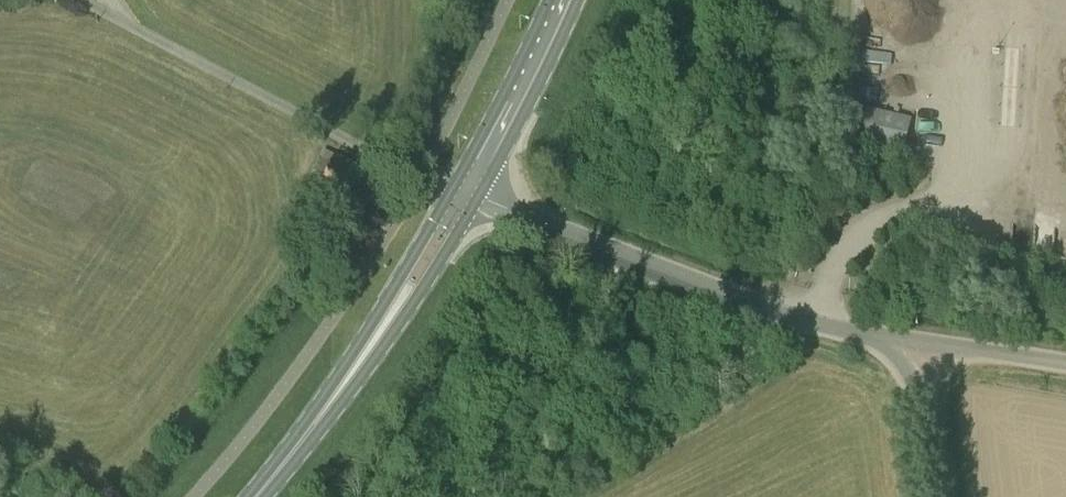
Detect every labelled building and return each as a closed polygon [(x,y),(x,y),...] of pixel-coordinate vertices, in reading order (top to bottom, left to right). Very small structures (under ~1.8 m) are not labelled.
[(903,157),(912,121),(866,110),(858,147),(903,157)] [(364,199),(375,179),(324,152),(314,172),(364,199)]
